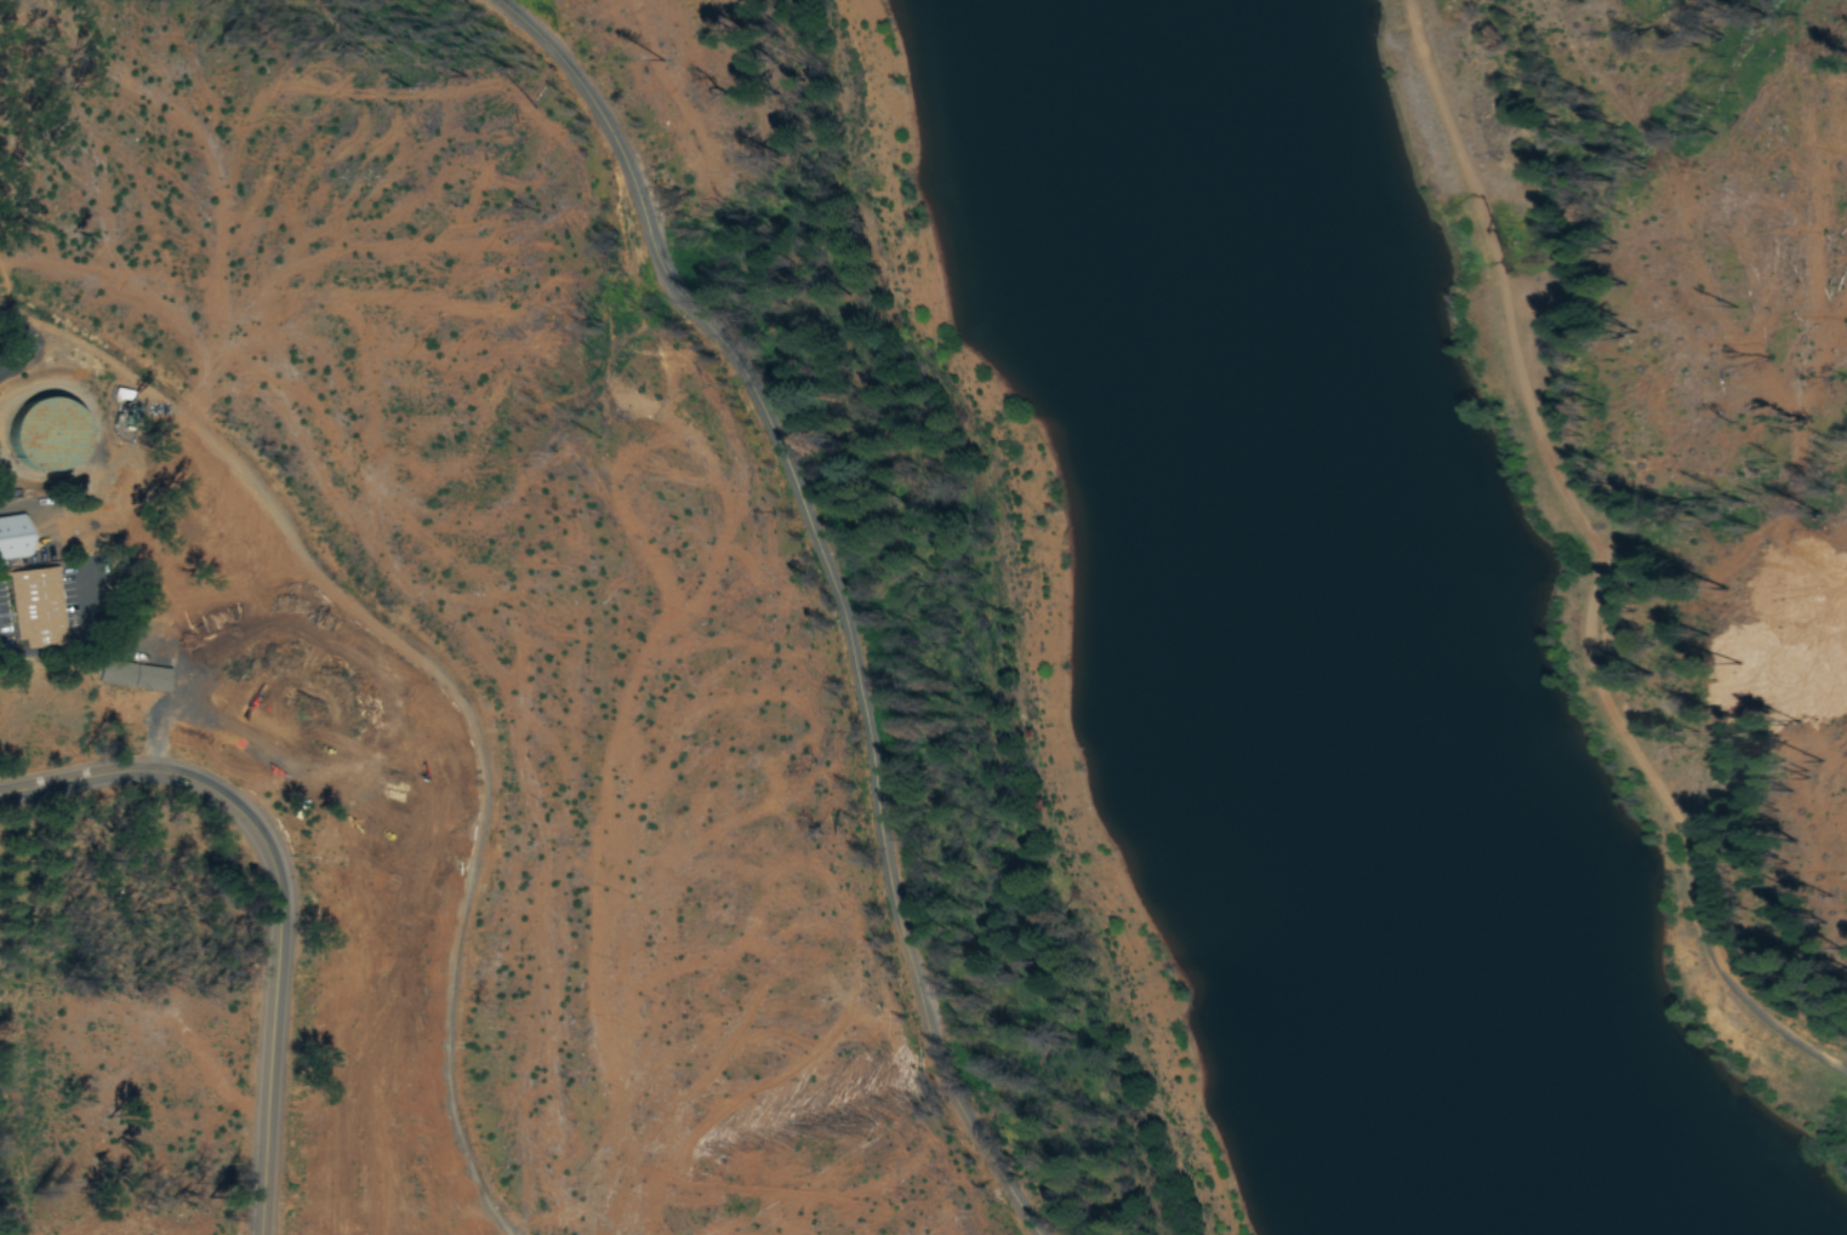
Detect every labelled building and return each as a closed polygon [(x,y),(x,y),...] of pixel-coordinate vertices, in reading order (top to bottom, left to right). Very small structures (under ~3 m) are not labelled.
[(28,555),(0,559),(0,520),(23,516),(28,555)] [(6,573),(57,567),(68,646),(16,652),(6,573)] [(99,662),(96,685),(129,687),(169,693),(170,671),(136,665),(99,662)]
